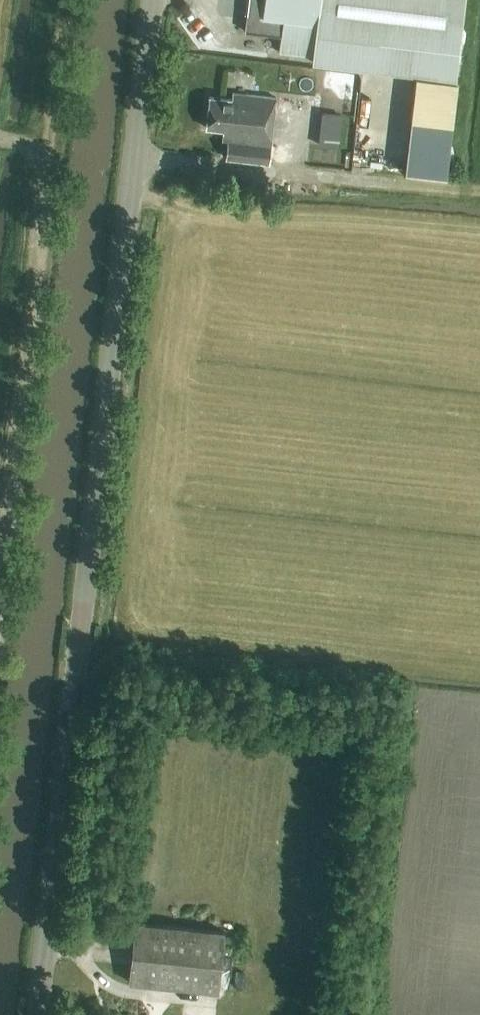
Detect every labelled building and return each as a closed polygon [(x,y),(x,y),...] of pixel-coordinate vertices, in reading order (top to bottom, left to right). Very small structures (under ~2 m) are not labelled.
[(245,31),(281,35),(279,50),(312,54),(312,61),(416,73),(405,170),(446,174),(464,0),(248,0),(245,31)] [(228,140),(227,150),(226,158),(269,163),(276,98),(233,93),(232,100),(209,97),(206,128),(224,130),(223,134),(234,135),(233,140),(228,140)] [(135,923),(128,982),(218,992),(224,932),(135,923)]
